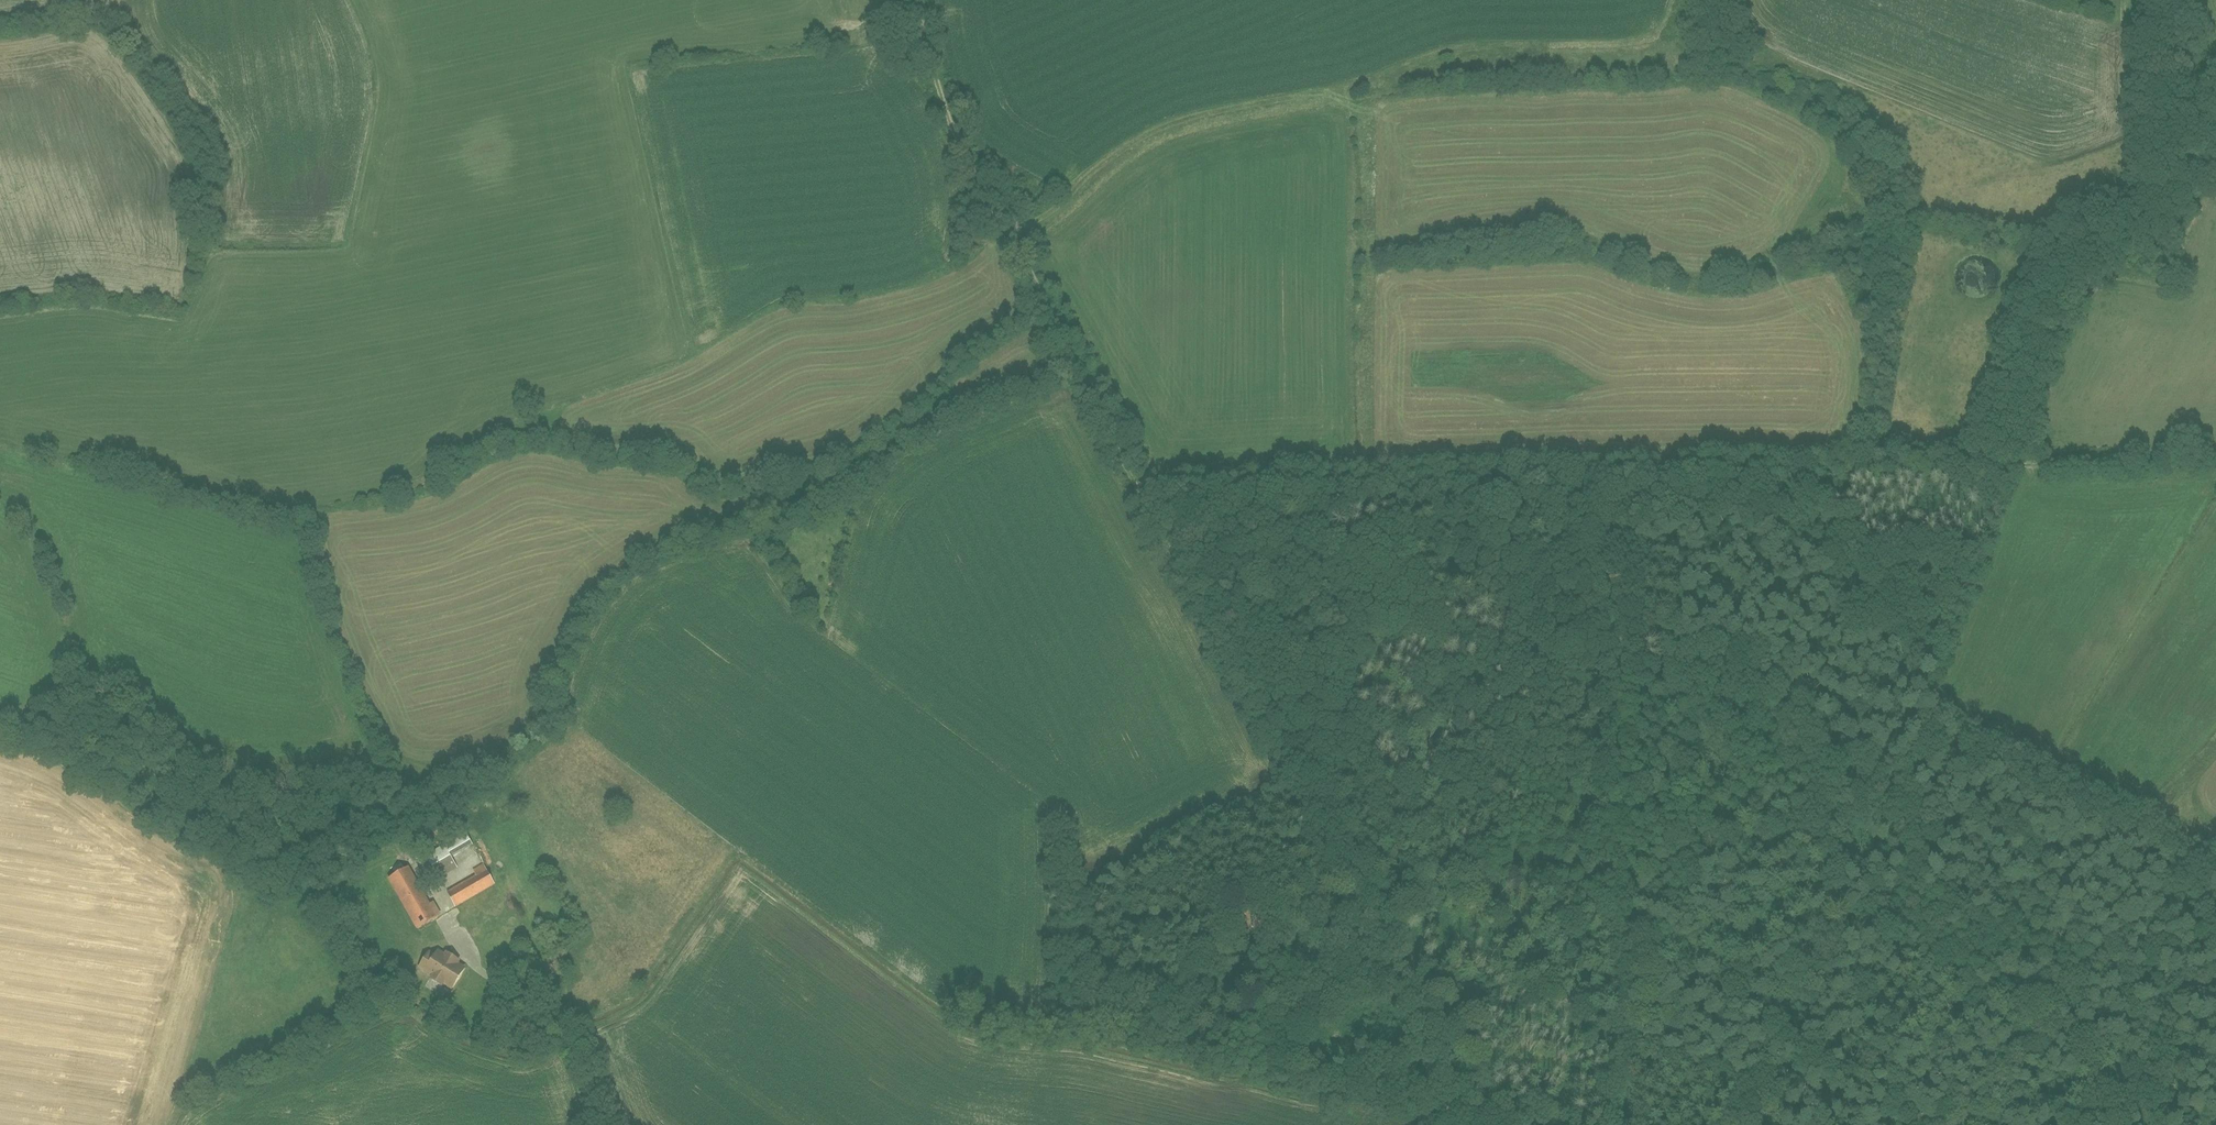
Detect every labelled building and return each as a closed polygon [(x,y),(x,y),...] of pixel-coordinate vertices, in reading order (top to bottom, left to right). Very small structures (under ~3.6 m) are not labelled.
[(1861,210),(1867,222),(1880,216),(1875,204),(1861,210)] [(466,870),(455,853),(474,841),(469,832),(429,857),(446,883),(466,870)] [(417,930),(437,918),(408,871),(389,883),(417,930)] [(452,914),(498,886),(489,871),(443,899),(452,914)] [(437,947),(421,974),(455,994),(471,968),(437,947)]
